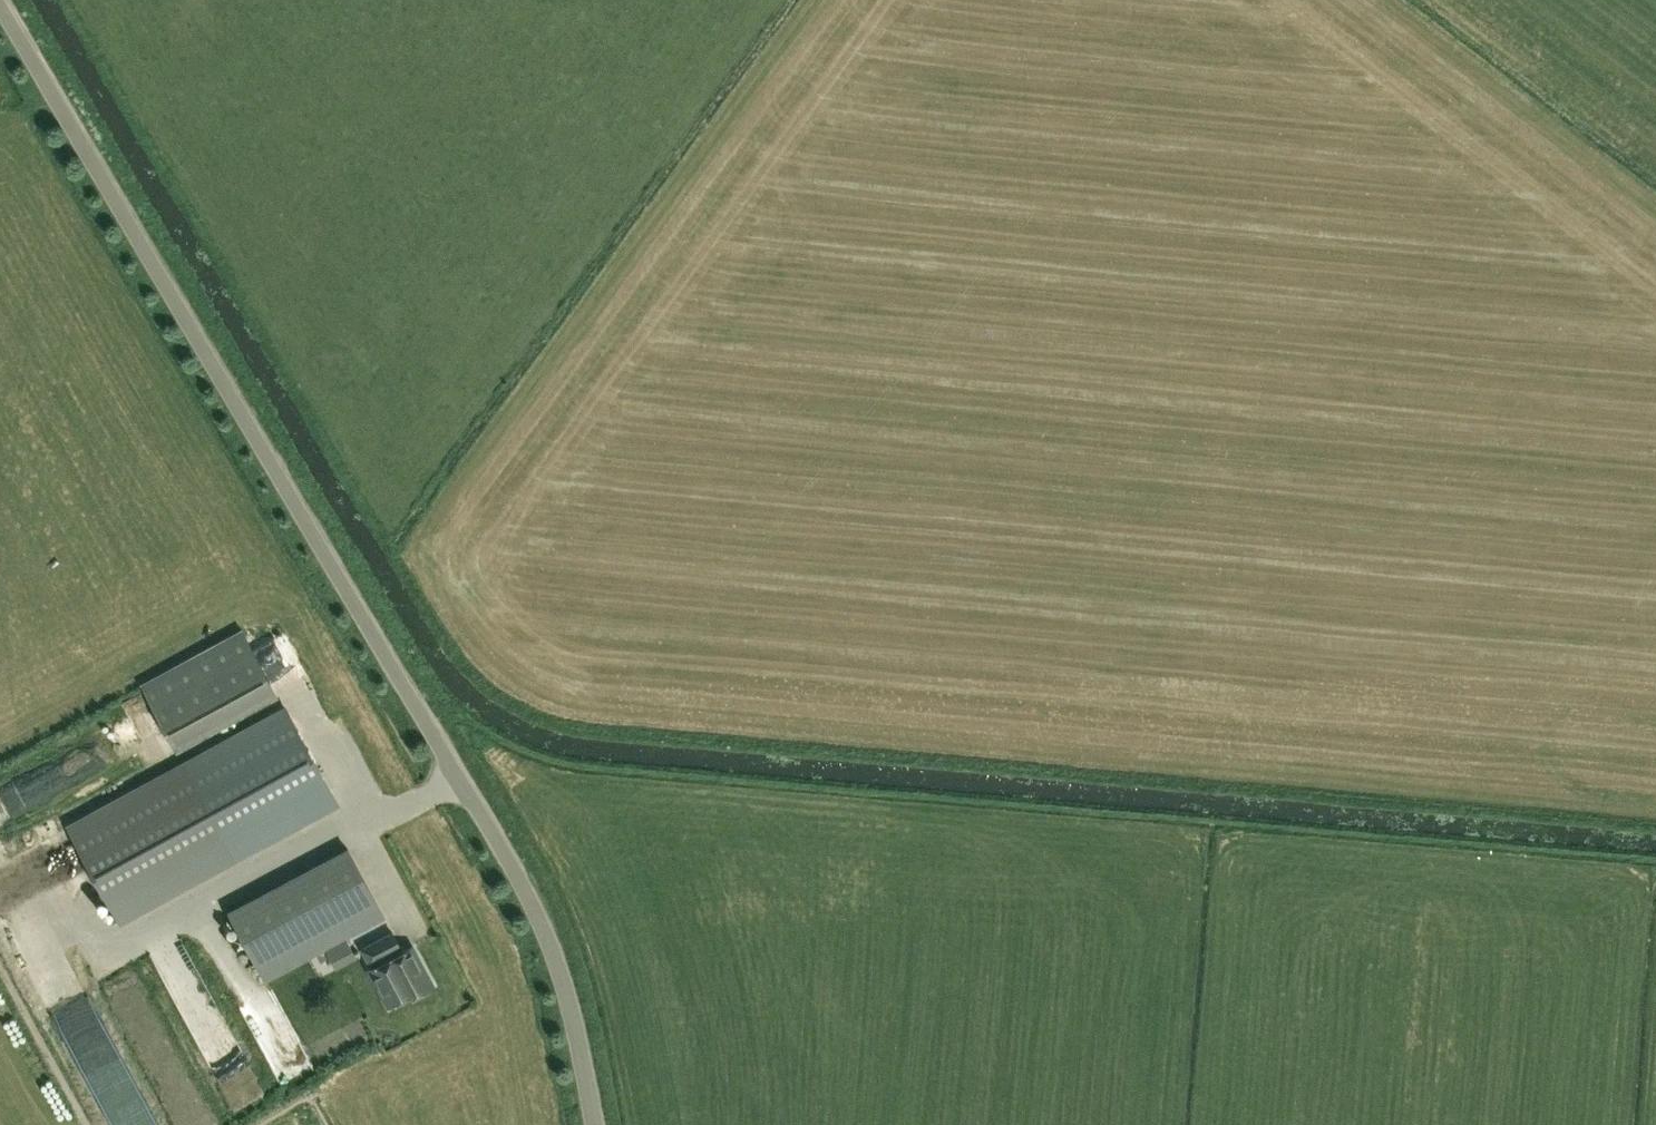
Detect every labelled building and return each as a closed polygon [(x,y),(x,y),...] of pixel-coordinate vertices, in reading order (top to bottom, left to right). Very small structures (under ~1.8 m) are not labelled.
[(141,684),(168,735),(269,680),(242,629),(141,684)] [(0,672),(0,752),(14,835),(47,830),(19,669),(0,672)] [(286,711),(185,766),(184,764),(66,828),(117,921),(235,857),(231,850),(332,795),(286,711)] [(346,851),(228,914),(263,980),(381,917),(346,851)] [(393,933),(363,949),(372,967),(369,969),(388,1006),(404,998),(405,1001),(434,986),(413,946),(400,953),(398,949),(401,947),(393,933)]
